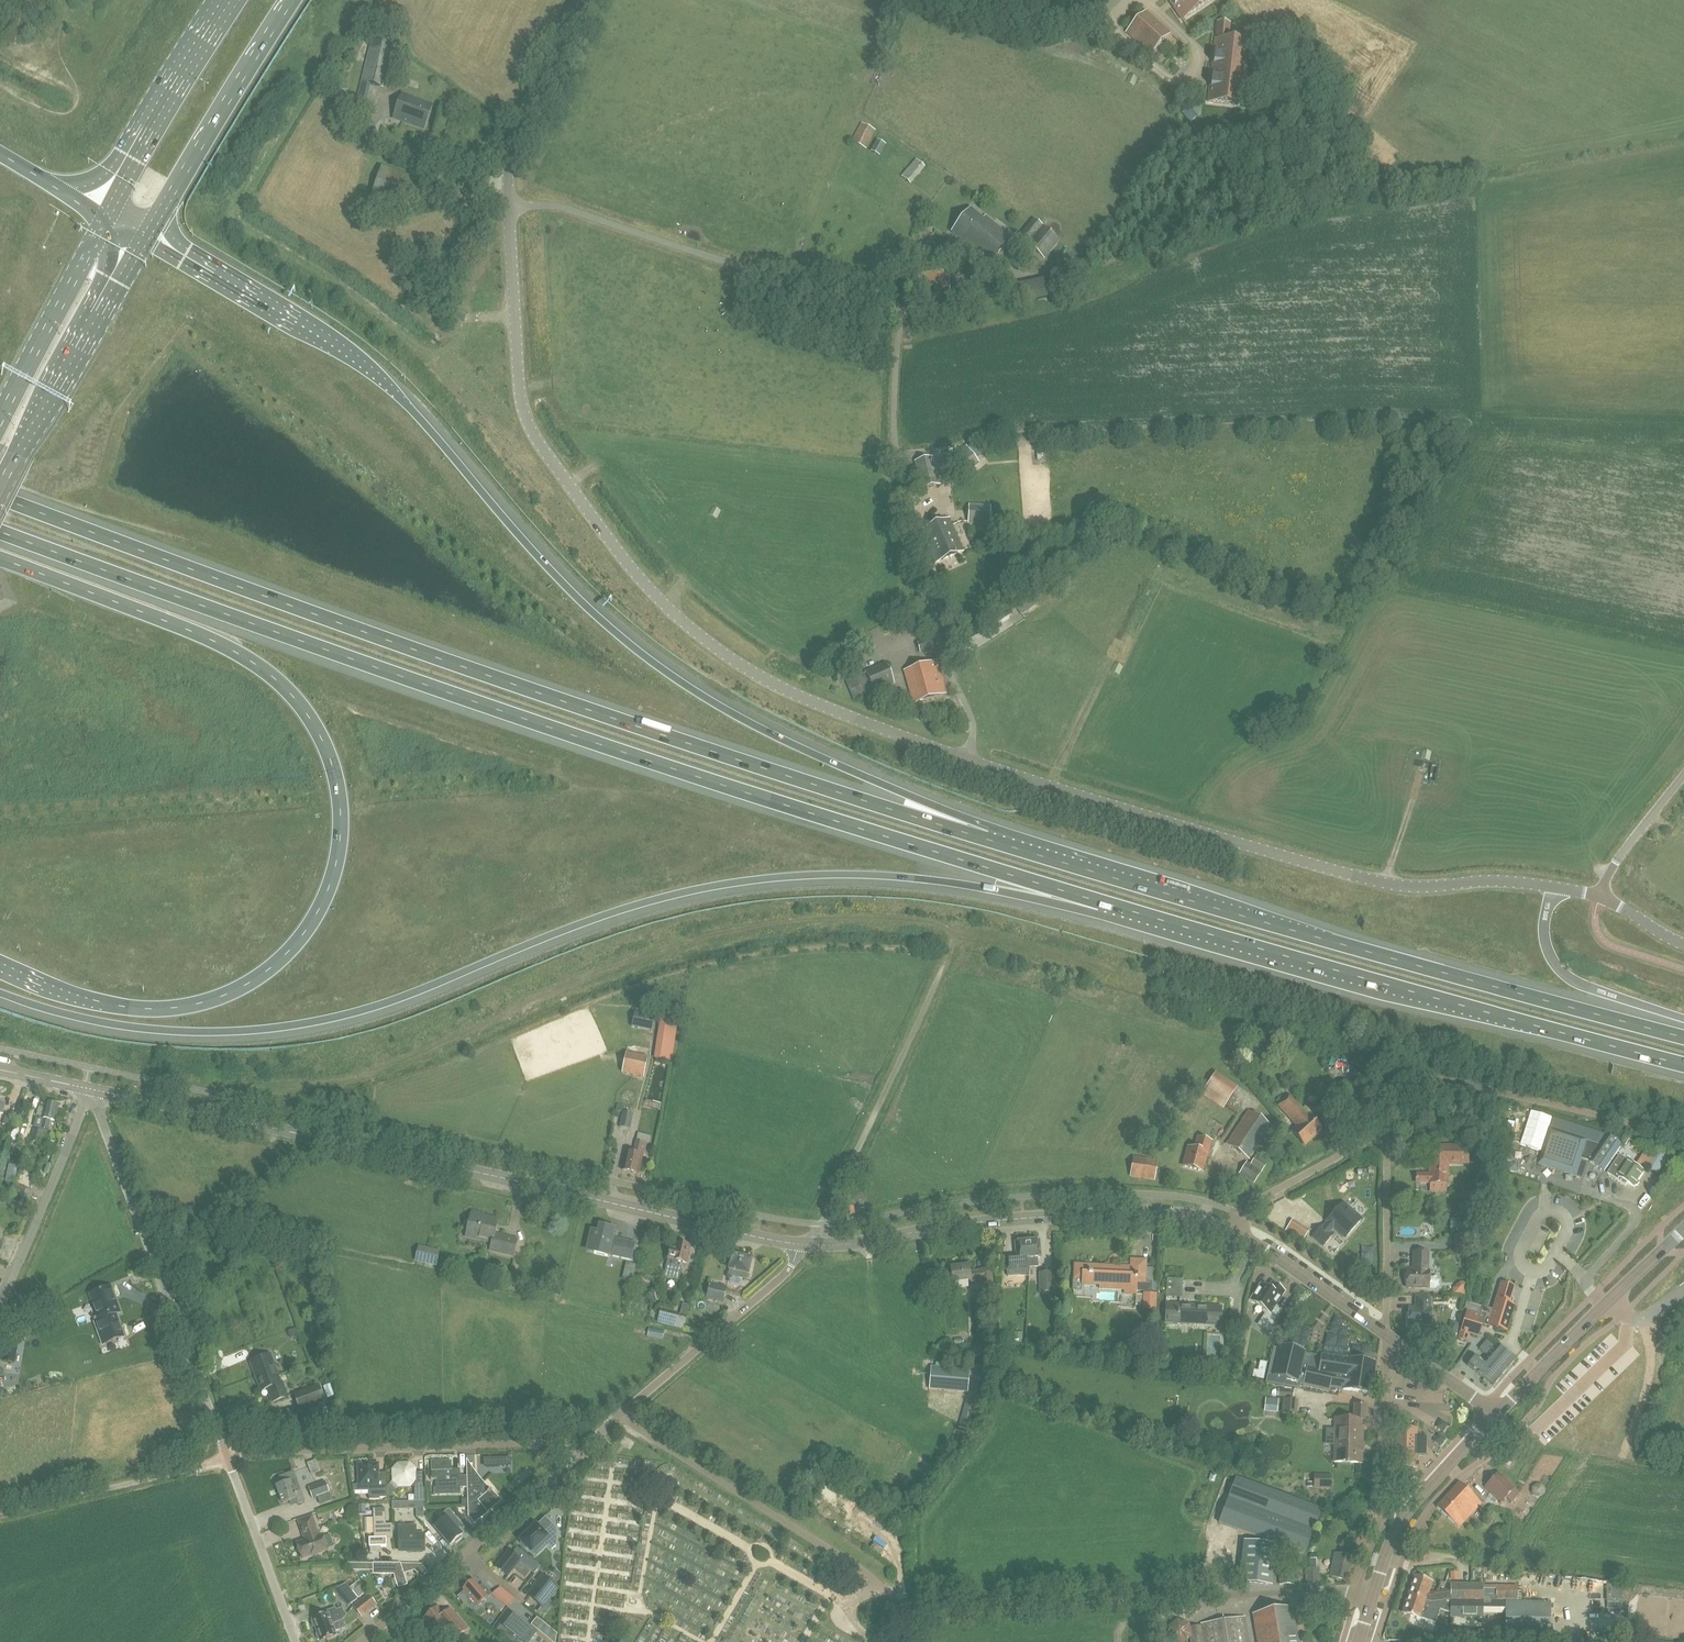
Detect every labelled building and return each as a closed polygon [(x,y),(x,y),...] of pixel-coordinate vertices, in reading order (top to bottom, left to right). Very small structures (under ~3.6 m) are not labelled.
[(1173,6),(1182,20),(1212,0),(1169,0),(1173,6)] [(1146,11),(1126,32),(1150,55),(1170,33),(1146,11)] [(1228,41),(1230,23),(1218,22),(1216,39),(1228,41)] [(385,36),(383,43),(372,40),(357,98),(367,100),(371,85),(386,88),(396,46),(393,45),(394,37),(385,36)] [(1215,39),(1210,85),(1208,102),(1244,106),(1251,43),(1228,41),(1216,39),(1215,39)] [(330,78),(329,87),(347,90),(348,81),(330,78)] [(402,92),(393,120),(425,131),(434,104),(402,92)] [(871,127),(861,123),(852,141),(867,149),(876,130),(871,127)] [(870,151),(880,156),(887,144),(877,139),(870,151)] [(901,176),(911,184),(926,167),(916,159),(901,176)] [(988,266),(1012,237),(985,216),(984,218),(971,208),(952,231),(965,242),(963,245),(988,266)] [(1035,219),(1021,234),(1030,242),(1028,244),(1044,258),(1059,240),(1035,219)] [(945,259),(913,265),(918,295),(951,290),(945,259)] [(454,342),(443,344),(445,354),(456,352),(454,342)] [(951,461),(962,476),(980,462),(968,448),(951,461)] [(915,461),(922,489),(940,485),(932,457),(915,461)] [(968,504),(967,524),(991,526),(992,505),(968,504)] [(721,511),(713,507),(709,515),(717,519),(721,511)] [(922,530),(935,563),(963,551),(950,519),(922,530)] [(1016,606),(1022,614),(1037,605),(1031,597),(1016,606)] [(917,641),(920,653),(934,649),(931,638),(917,641)] [(829,657),(826,651),(814,657),(817,663),(829,657)] [(865,670),(866,673),(847,682),(854,700),(895,683),(885,661),(865,670)] [(914,703),(947,694),(938,661),(905,670),(914,703)] [(1123,666),(1115,662),(1111,671),(1119,675),(1123,666)] [(662,1013),(655,1058),(673,1061),(679,1015),(662,1013)] [(655,1018),(653,1017),(635,1014),(635,1018),(632,1027),(653,1031),(655,1018)] [(627,1053),(622,1074),(644,1078),(648,1057),(627,1053)] [(1204,1090),(1226,1103),(1238,1086),(1215,1072),(1204,1090)] [(1305,1113),(1290,1096),(1279,1106),(1287,1116),(1290,1114),(1296,1120),(1293,1123),(1298,1128),(1293,1132),(1305,1145),(1321,1130),(1309,1117),(1309,1118),(1305,1114),(1305,1113)] [(27,1116),(31,1106),(20,1102),(16,1113),(27,1116)] [(43,1136),(48,1137),(51,1122),(55,1123),(59,1106),(47,1103),(43,1118),(40,1117),(36,1120),(34,1128),(41,1129),(40,1131),(33,1129),(31,1142),(41,1144),(43,1136)] [(1249,1111),(1227,1144),(1249,1159),(1271,1126),(1249,1111)] [(623,1112),(623,1113),(620,1127),(630,1129),(633,1114),(625,1112),(623,1112)] [(7,1113),(3,1125),(10,1127),(14,1115),(7,1113)] [(17,1141),(18,1137),(21,1125),(14,1123),(10,1140),(17,1141)] [(1587,1141),(1587,1140),(1551,1128),(1539,1164),(1576,1175),(1582,1158),(1591,1161),(1590,1161),(1605,1171),(1623,1144),(1608,1134),(1601,1145),(1587,1141)] [(1198,1138),(1195,1149),(1189,1147),(1184,1166),(1203,1171),(1211,1141),(1198,1138)] [(627,1152),(623,1170),(630,1172),(630,1171),(632,1171),(632,1172),(639,1174),(643,1156),(646,1157),(649,1144),(637,1142),(634,1153),(627,1152)] [(1447,1184),(1448,1164),(1462,1165),(1462,1147),(1440,1146),(1440,1156),(1430,1156),(1429,1174),(1417,1173),(1416,1183),(1447,1184)] [(1641,1177),(1644,1172),(1647,1169),(1631,1159),(1622,1153),(1610,1171),(1628,1183),(1630,1180),(1637,1184),(1638,1183),(1640,1182),(1642,1179),(1641,1177)] [(1134,1156),(1131,1176),(1155,1180),(1158,1160),(1134,1156)] [(1266,1164),(1256,1157),(1251,1165),(1247,1162),(1240,1173),(1254,1183),(1266,1164)] [(22,1198),(25,1191),(13,1188),(11,1195),(22,1198)] [(1327,1228),(1324,1225),(1313,1237),(1323,1246),(1334,1234),(1330,1231),(1334,1227),(1346,1238),(1362,1219),(1343,1203),(1327,1221),(1330,1224),(1327,1228)] [(845,1208),(846,1216),(855,1216),(854,1208),(845,1208)] [(472,1211),(468,1229),(475,1231),(473,1238),(492,1243),(490,1250),(514,1255),(517,1243),(494,1238),(498,1220),(483,1216),(483,1214),(472,1211)] [(1293,1219),(1286,1231),(1303,1241),(1309,1231),(1293,1219)] [(614,1231),(610,1230),(610,1228),(600,1226),(599,1232),(592,1231),(589,1244),(596,1245),(594,1252),(608,1256),(608,1254),(631,1259),(635,1244),(612,1238),(614,1231)] [(229,1240),(227,1247),(239,1250),(240,1243),(229,1240)] [(1028,1241),(1030,1268),(1039,1267),(1039,1258),(1038,1240),(1028,1241)] [(1030,1268),(1028,1241),(1018,1242),(1020,1258),(1017,1258),(1017,1256),(1008,1257),(1010,1270),(1021,1269),(1021,1274),(1029,1275),(1029,1280),(1030,1268)] [(680,1279),(684,1263),(689,1264),(691,1254),(689,1254),(691,1247),(689,1246),(689,1245),(683,1244),(683,1245),(677,1244),(675,1251),(671,1250),(666,1276),(680,1279)] [(416,1263),(438,1267),(440,1253),(419,1249),(416,1263)] [(1428,1270),(1428,1251),(1414,1251),(1414,1266),(1413,1266),(1413,1267),(1415,1267),(1415,1270),(1406,1270),(1406,1286),(1435,1286),(1438,1283),(1438,1279),(1435,1276),(1428,1276),(1428,1270)] [(728,1270),(730,1270),(729,1276),(747,1280),(748,1275),(750,1275),(754,1258),(732,1253),(728,1270)] [(1084,1284),(1099,1285),(1101,1285),(1101,1288),(1126,1289),(1126,1293),(1137,1293),(1137,1289),(1153,1289),(1153,1280),(1146,1280),(1146,1260),(1132,1260),(1132,1267),(1116,1266),(1116,1274),(1107,1273),(1108,1268),(1111,1268),(1111,1266),(1075,1265),(1075,1279),(1084,1279),(1084,1284)] [(954,1290),(953,1282),(973,1280),(973,1281),(981,1280),(981,1284),(993,1283),(991,1270),(980,1271),(980,1272),(970,1273),(969,1266),(968,1267),(968,1263),(961,1264),(962,1267),(951,1268),(952,1275),(943,1276),(944,1291),(954,1290)] [(632,1281),(635,1267),(628,1265),(625,1279),(632,1281)] [(505,1271),(502,1285),(516,1289),(519,1275),(505,1271)] [(1039,1272),(1039,1293),(1053,1293),(1052,1272),(1039,1272)] [(1167,1279),(1166,1292),(1183,1293),(1184,1279),(1167,1279)] [(1491,1318),(1485,1317),(1483,1324),(1506,1331),(1513,1305),(1509,1303),(1514,1286),(1502,1283),(1491,1318)] [(709,1284),(707,1298),(724,1302),(727,1287),(709,1284)] [(1283,1292),(1278,1289),(1277,1287),(1275,1285),(1273,1286),(1272,1285),(1269,1289),(1262,1285),(1252,1302),(1265,1309),(1264,1311),(1267,1313),(1260,1324),(1269,1330),(1282,1309),(1275,1305),(1283,1292)] [(115,1334),(122,1331),(116,1314),(120,1313),(111,1287),(90,1294),(99,1318),(94,1320),(103,1345),(117,1340),(115,1334)] [(648,1294),(651,1303),(657,1302),(654,1292),(648,1294)] [(1143,1293),(1142,1305),(1157,1306),(1157,1293),(1143,1293)] [(1409,1308),(1409,1325),(1431,1325),(1431,1308),(1430,1308),(1430,1297),(1416,1297),(1416,1308),(1409,1308)] [(1193,1304),(1193,1303),(1166,1302),(1165,1323),(1191,1324),(1191,1320),(1222,1322),(1222,1306),(1193,1304)] [(1464,1309),(1481,1313),(1482,1306),(1466,1302),(1464,1309)] [(683,1303),(680,1313),(661,1309),(657,1323),(684,1329),(690,1305),(683,1303)] [(1479,1336),(1485,1316),(1466,1311),(1459,1337),(1468,1340),(1470,1333),(1479,1336)] [(1459,1324),(1451,1321),(1447,1335),(1455,1338),(1459,1324)] [(315,1326),(310,1328),(312,1336),(318,1334),(315,1326)] [(297,1328),(288,1332),(290,1339),(300,1336),(297,1328)] [(649,1328),(648,1336),(663,1339),(665,1331),(649,1328)] [(1487,1360),(1504,1373),(1516,1360),(1499,1346),(1496,1348),(1487,1340),(1479,1349),(1489,1357),(1487,1360)] [(992,1356),(991,1344),(981,1345),(974,1345),(974,1357),(981,1357),(992,1356)] [(1267,1374),(1265,1382),(1299,1388),(1299,1384),(1329,1391),(1329,1387),(1358,1392),(1363,1393),(1373,1394),(1374,1385),(1377,1363),(1378,1363),(1377,1363),(1348,1358),(1348,1359),(1347,1359),(1348,1349),(1324,1345),(1323,1355),(1322,1355),(1322,1356),(1305,1353),(1306,1351),(1305,1351),(1304,1353),(1280,1347),(1280,1345),(1279,1344),(1278,1347),(1272,1375),(1267,1374)] [(268,1377),(278,1374),(271,1355),(251,1363),(257,1377),(266,1373),(268,1377)] [(1493,1387),(1504,1373),(1487,1360),(1484,1363),(1476,1356),(1468,1366),(1493,1387)] [(969,1394),(969,1390),(971,1368),(932,1365),(930,1390),(969,1394)] [(1254,1370),(1252,1377),(1264,1380),(1265,1372),(1260,1371),(1258,1371),(1254,1370)] [(257,1377),(262,1391),(268,1389),(273,1402),(288,1397),(282,1382),(281,1382),(278,1374),(268,1377),(266,1373),(257,1377)] [(325,1401),(319,1384),(294,1394),(299,1411),(325,1401)] [(1279,1389),(1278,1397),(1294,1399),(1294,1390),(1279,1389)] [(1265,1410),(1277,1411),(1278,1401),(1278,1399),(1267,1398),(1265,1410)] [(1284,1399),(1282,1412),(1298,1413),(1298,1400),(1284,1399)] [(966,1401),(959,1427),(969,1430),(976,1404),(966,1401)] [(1334,1461),(1363,1462),(1364,1419),(1366,1419),(1366,1404),(1354,1404),(1354,1419),(1335,1418),(1334,1461)] [(305,1421),(296,1424),(299,1435),(307,1432),(307,1428),(305,1421)] [(1398,1428),(1397,1447),(1413,1448),(1414,1435),(1416,1435),(1417,1428),(1398,1428)] [(1397,1447),(1396,1466),(1415,1467),(1415,1453),(1413,1453),(1413,1448),(1397,1447)] [(1243,1454),(1235,1452),(1228,1466),(1238,1470),(1240,1461),(1243,1454)] [(486,1467),(508,1466),(508,1457),(486,1458),(486,1467)] [(320,1472),(318,1466),(316,1460),(308,1463),(312,1475),(320,1472)] [(435,1480),(436,1488),(436,1489),(461,1488),(467,1488),(467,1487),(467,1476),(460,1477),(460,1469),(452,1469),(452,1461),(451,1461),(431,1462),(432,1479),(431,1479),(431,1480),(435,1480)] [(387,1498),(386,1482),(379,1482),(379,1473),(378,1464),(358,1465),(359,1485),(359,1486),(369,1486),(369,1491),(369,1500),(380,1499),(380,1498),(387,1498)] [(410,1486),(415,1481),(415,1488),(423,1487),(423,1472),(415,1472),(415,1469),(409,1464),(398,1464),(393,1470),(393,1481),(399,1486),(410,1486)] [(284,1483),(282,1484),(277,1486),(284,1503),(291,1501),(293,1506),(305,1501),(293,1471),(285,1474),(288,1480),(283,1482),(284,1483)] [(475,1473),(467,1473),(467,1487),(467,1488),(468,1516),(475,1524),(489,1512),(488,1511),(496,1504),(498,1503),(489,1494),(492,1491),(491,1489),(489,1491),(479,1480),(475,1480),(475,1473)] [(1313,1473),(1313,1488),(1332,1488),(1332,1473),(1313,1473)] [(1499,1473),(1485,1488),(1501,1503),(1506,1497),(1511,1502),(1520,1493),(1515,1488),(1499,1473)] [(1304,1556),(1322,1508),(1237,1476),(1219,1524),(1304,1556)] [(321,1505),(333,1501),(325,1482),(309,1487),(313,1500),(318,1498),(321,1505)] [(1460,1483),(1437,1508),(1459,1528),(1482,1503),(1460,1483)] [(790,1495),(786,1503),(795,1507),(797,1503),(799,1500),(790,1495)] [(416,1501),(416,1509),(426,1508),(426,1500),(416,1501)] [(386,1539),(393,1539),(393,1524),(386,1525),(386,1509),(373,1509),(374,1538),(369,1539),(369,1547),(370,1547),(370,1553),(381,1552),(381,1547),(387,1547),(386,1539)] [(435,1528),(450,1546),(455,1541),(456,1543),(462,1538),(461,1536),(462,1535),(453,1524),(458,1519),(450,1510),(447,1510),(439,1517),(442,1521),(435,1528)] [(526,1549),(528,1548),(531,1551),(543,1540),(552,1550),(556,1546),(557,1529),(550,1522),(542,1531),(536,1525),(521,1540),(522,1542),(520,1543),(526,1549)] [(314,1523),(301,1527),(306,1541),(298,1544),(298,1546),(297,1548),(299,1552),(301,1553),(303,1559),(328,1550),(322,1535),(319,1536),(314,1523)] [(423,1551),(423,1535),(416,1535),(415,1528),(400,1528),(400,1551),(423,1551)] [(887,1547),(877,1540),(874,1544),(885,1551),(887,1547)] [(1244,1543),(1240,1583),(1271,1586),(1275,1546),(1244,1543)] [(496,1567),(508,1577),(519,1562),(535,1574),(538,1570),(541,1566),(517,1548),(512,1554),(509,1551),(496,1567)] [(1335,1553),(1330,1577),(1347,1580),(1352,1556),(1335,1553)] [(1310,1559),(1310,1568),(1305,1568),(1306,1585),(1319,1585),(1319,1568),(1317,1568),(1317,1558),(1310,1559)] [(374,1574),(394,1574),(398,1587),(407,1585),(404,1574),(400,1564),(374,1564),(374,1574)] [(1280,1570),(1280,1585),(1294,1585),(1293,1570),(1280,1570)] [(1413,1575),(1407,1594),(1427,1601),(1483,1601),(1518,1601),(1518,1600),(1518,1592),(1518,1587),(1484,1586),(1484,1584),(1451,1584),(1451,1590),(1430,1594),(1434,1582),(1413,1575)] [(557,1587),(545,1578),(544,1577),(541,1580),(530,1594),(544,1605),(557,1587)] [(480,1588),(475,1582),(473,1580),(463,1589),(478,1606),(492,1594),(484,1585),(480,1588)] [(350,1588),(358,1599),(367,1592),(359,1581),(350,1588)] [(494,1593),(503,1600),(508,1594),(500,1587),(494,1593)] [(347,1597),(352,1604),(358,1599),(353,1593),(347,1597)] [(1407,1594),(1401,1613),(1410,1616),(1419,1619),(1421,1620),(1421,1619),(1436,1623),(1441,1610),(1450,1613),(1450,1617),(1483,1618),(1483,1614),(1483,1603),(1483,1601),(1427,1601),(1407,1594)] [(354,1607),(362,1617),(377,1605),(369,1595),(354,1607)] [(1484,1603),(1483,1614),(1501,1615),(1505,1615),(1505,1623),(1505,1637),(1545,1638),(1546,1604),(1501,1603),(1484,1603)] [(456,1639),(467,1629),(450,1609),(444,1615),(437,1607),(424,1618),(441,1638),(449,1631),(456,1639)] [(316,1629),(343,1620),(347,1615),(344,1613),(342,1608),(336,1610),(335,1608),(326,1611),(327,1614),(313,1619),(313,1621),(312,1621),(313,1626),(315,1626),(316,1629)] [(1258,1641),(1298,1641),(1292,1608),(1253,1614),(1258,1641)] [(515,1616),(514,1615),(507,1623),(504,1620),(496,1630),(511,1641),(516,1641),(518,1639),(522,1641),(530,1641),(537,1634),(515,1616)] [(1201,1624),(1204,1641),(1249,1641),(1245,1617),(1201,1624)] [(552,1641),(555,1641),(557,1634),(555,1632),(537,1618),(531,1625),(552,1641)] [(319,1639),(320,1641),(336,1635),(335,1632),(346,1628),(343,1620),(316,1629),(317,1634),(316,1634),(318,1639),(319,1639)] [(1491,1622),(1490,1637),(1505,1637),(1505,1622),(1491,1622)] [(1188,1626),(1190,1639),(1191,1641),(1203,1641),(1201,1625),(1190,1626),(1188,1626)]
